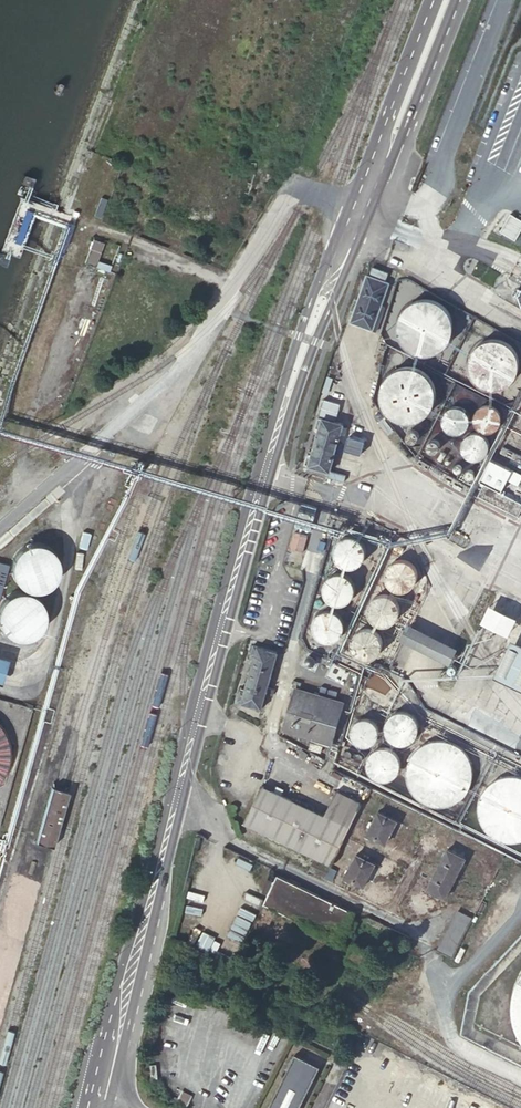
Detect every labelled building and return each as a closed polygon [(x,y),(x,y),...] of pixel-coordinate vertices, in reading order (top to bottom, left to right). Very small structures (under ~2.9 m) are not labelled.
[(110,200),(103,197),(95,215),(102,218),(110,200)] [(502,232),(516,237),(520,225),(520,218),(510,214),(502,232)] [(103,244),(93,239),(84,263),(95,267),(103,244)] [(103,244),(95,267),(109,272),(119,246),(104,241),(103,244)] [(366,270),(349,322),(373,330),(381,305),(390,278),(366,270)] [(425,299),(421,299),(417,300),(415,301),(412,302),(409,304),(406,307),(403,310),(401,313),(400,317),(398,321),(398,324),(398,328),(398,332),(399,336),(401,339),(403,343),(405,346),(408,348),(411,350),(415,352),(419,353),(422,354),(426,354),(430,354),(434,353),(438,352),(441,350),(444,347),(447,344),(449,341),(451,338),(452,334),(453,332),(453,329),(453,325),(453,321),(452,317),(450,313),(448,309),(445,307),(440,303),(436,301),(432,300),(429,299),(425,299)] [(384,306),(381,305),(373,330),(376,331),(384,306)] [(493,339),(488,339),(483,341),(479,344),(476,346),(474,349),(470,355),(469,362),(469,365),(470,372),(472,375),(473,378),(478,383),(481,385),(488,388),(494,389),(498,388),(505,386),(510,382),(515,377),(517,374),(518,369),(519,365),(519,362),(517,354),(513,348),(511,345),(506,342),(503,340),(497,339),(493,339)] [(392,370),(388,372),(384,374),(378,381),(376,384),(373,393),(372,397),(372,403),(373,408),(375,412),(377,416),(379,419),(382,422),(389,427),(393,429),(402,431),(406,430),(411,430),(415,428),(419,427),(422,424),(426,421),(428,418),(431,414),(433,410),(435,402),(434,395),(433,391),(432,387),(430,383),(427,379),(424,376),(421,373),(417,371),(409,369),(402,368),(398,368),(392,370)] [(480,406),(479,407),(478,408),(474,413),(473,416),(474,422),(475,426),(476,427),(481,431),(486,432),(491,432),(495,430),(496,429),(500,424),(501,418),(500,415),(498,410),(493,406),(488,405),(484,405),(480,406)] [(455,406),(453,406),(451,407),(450,408),(446,410),(444,413),(442,418),(442,422),(442,424),(444,427),(445,429),(449,432),(453,434),(459,433),(464,431),(468,427),(469,421),(469,417),(469,415),(467,412),(464,409),(459,407),(455,406)] [(305,464),(330,471),(343,424),(319,417),(314,431),(319,432),(313,452),(309,450),(305,464)] [(470,433),(468,434),(467,435),(464,438),(462,443),(462,449),(463,453),(467,457),(473,460),(477,460),(482,458),(484,457),(486,454),(488,450),(489,445),(488,440),(484,435),(480,433),(476,432),(474,432),(470,433)] [(445,434),(439,434),(438,434),(434,436),(432,437),(428,440),(426,444),(426,446),(425,452),(427,456),(429,460),(435,465),(439,466),(441,466),(443,466),(448,465),(450,464),(453,461),(456,458),(457,456),(458,451),(458,449),(458,447),(456,442),(452,437),(449,435),(445,434)] [(368,439),(349,435),(345,450),(362,454),(368,439)] [(491,458),(480,481),(485,483),(502,492),(513,469),(491,458)] [(348,470),(333,466),(329,478),(345,482),(348,470)] [(520,516),(520,514),(520,501),(502,492),(485,483),(478,496),(520,516)] [(347,536),(345,537),(343,538),(339,540),(337,543),(335,547),(335,552),(335,555),(337,559),(338,561),(341,564),(343,565),(347,567),(351,567),(355,566),(357,566),(361,563),(363,562),(365,558),(366,554),(366,552),(366,549),(365,545),(364,543),(361,540),(358,537),(353,536),(351,536),(347,536)] [(33,541),(26,544),(19,551),(16,558),(15,563),(15,568),(18,576),(24,582),(32,586),(41,587),(50,583),(56,578),(59,573),(60,568),(60,558),(57,552),(51,545),(42,541),(33,541)] [(417,578),(417,575),(417,574),(417,571),(416,568),(413,564),(408,561),(405,559),(402,559),(399,559),(396,560),(391,563),(389,565),(387,568),(386,573),(386,578),(387,581),(389,584),(394,588),(398,590),(401,590),(405,590),(407,589),(412,586),(414,584),(416,581),(417,578)] [(8,564),(0,562),(0,597),(8,564)] [(328,577),(325,582),(324,584),(323,590),(324,592),(325,596),(327,599),(329,601),(333,604),(336,604),(338,605),(342,605),(344,604),(348,602),(350,601),(351,599),(353,597),(355,593),(355,591),(355,587),(354,582),(353,580),(352,578),(349,575),(345,574),(340,573),(336,573),(334,574),(330,576),(328,577)] [(22,592),(14,594),(6,600),(2,606),(1,611),(0,616),(2,624),(7,631),(14,636),(23,638),(32,636),(37,633),(41,630),(45,622),(46,612),(44,606),(39,598),(30,593),(22,592)] [(400,613),(400,610),(399,605),(398,602),(396,600),(391,596),(388,595),(385,594),(382,595),(379,595),(376,597),(373,599),(371,602),(370,604),(369,610),(369,612),(370,616),(371,619),(373,621),(378,624),(380,625),(383,626),(387,626),(390,625),(393,624),(396,621),(397,619),(399,616),(400,613)] [(515,613),(490,601),(482,617),(508,630),(515,613)] [(345,626),(345,622),(344,619),(342,616),(338,613),(336,611),(332,610),(330,610),(327,610),(323,611),(319,613),(317,615),(316,616),(314,620),(313,622),(313,627),(314,631),(316,635),(317,637),(320,639),(323,641),(327,642),(334,642),(340,638),(341,637),(344,633),(345,628),(345,626)] [(457,648),(409,623),(401,639),(450,663),(457,648)] [(382,649),(383,643),(383,640),(382,637),(381,635),(379,632),(374,628),(371,627),(368,627),(364,627),(361,628),(356,631),(354,633),(352,636),(351,639),(351,643),(351,646),(352,649),(353,652),(355,654),(360,658),(363,659),(366,659),(370,659),(373,658),(375,657),(378,655),(380,652),(382,649)] [(512,639),(495,676),(520,689),(520,644),(512,639)] [(238,701),(263,709),(279,652),(254,644),(250,658),(254,659),(246,689),(242,688),(238,701)] [(344,703),(287,685),(275,727),(332,744),(344,703)] [(419,732),(419,729),(419,728),(419,725),(418,722),(416,719),(414,717),(413,716),(412,715),(409,714),(408,713),(406,713),(403,712),(400,712),(397,713),(394,715),(392,716),(391,717),(390,719),(389,720),(388,721),(387,724),(387,726),(386,727),(386,730),(387,731),(387,733),(388,736),(389,738),(390,739),(392,741),(395,743),(397,744),(398,744),(400,745),(402,745),(405,745),(407,745),(408,744),(411,743),(413,742),(414,741),(415,739),(416,738),(418,735),(418,734),(419,732)] [(380,734),(380,731),(380,728),(379,726),(379,724),(377,722),(375,720),(374,719),(373,717),(370,716),(367,715),(364,715),(362,715),(360,715),(357,716),(355,717),(353,718),(352,719),(351,720),(349,723),(348,726),(347,729),(347,732),(347,734),(347,735),(348,737),(348,739),(350,741),(352,743),(353,744),(354,745),(356,746),(357,747),(359,747),(362,748),(364,748),(366,748),(369,747),(373,745),(375,743),(377,741),(378,740),(379,738),(379,736),(380,734)] [(2,777),(5,772),(7,766),(8,760),(9,754),(8,748),(7,742),(5,736),(2,730),(0,727),(0,780),(2,777)] [(478,782),(478,777),(478,772),(477,769),(476,766),(475,763),(473,760),(472,757),(470,755),(466,751),(465,750),(461,747),(458,746),(455,745),(451,744),(449,743),(445,743),(442,743),(440,743),(436,744),(434,744),(430,746),(426,747),(424,749),(421,751),(418,754),(416,757),(414,760),(412,763),(411,766),(410,769),(410,772),(409,775),(409,778),(409,781),(410,784),(411,788),(412,792),(414,794),(416,797),(417,800),(420,802),(422,804),(426,807),(427,808),(431,809),(433,810),(437,811),(441,812),(445,812),(449,811),(452,811),(455,810),(458,809),(461,807),(465,805),(467,803),(469,801),(470,800),(472,797),(474,794),(475,791),(477,787),(477,785),(478,782)] [(401,768),(401,765),(401,762),(400,760),(400,758),(398,755),(396,752),(393,750),(390,749),(387,748),(385,748),(383,748),(381,748),(377,749),(375,750),(373,751),(371,753),(370,754),(369,756),(368,758),(367,759),(367,762),(366,765),(367,768),(368,771),(369,774),(370,776),(371,777),(373,779),(375,780),(377,781),(379,782),(382,782),(383,782),(385,782),(387,782),(388,782),(390,781),(393,780),(395,779),(396,778),(397,776),(398,775),(400,772),(401,768)] [(520,778),(517,778),(513,777),(511,778),(507,778),(503,779),(499,781),(497,782),(494,784),(492,785),(489,788),(486,791),(485,793),(483,795),(482,799),(481,801),(480,805),(479,807),(479,810),(479,812),(479,816),(479,819),(480,823),(481,826),(483,829),(484,832),(486,834),(489,837),(493,841),(498,844),(501,845),(504,846),(508,847),(511,848),(513,848),(517,848),(520,847),(520,778)] [(245,823),(334,868),(365,804),(338,792),(326,817),(263,787),(245,823)] [(69,792),(52,788),(36,843),(53,848),(69,792)] [(367,833),(385,842),(398,818),(380,809),(367,833)] [(428,887),(446,896),(466,857),(448,848),(428,887)] [(346,876),(364,885),(376,862),(357,853),(346,876)] [(306,868),(331,881),(336,871),(311,858),(306,868)] [(331,881),(330,882),(336,885),(341,874),(336,871),(331,881)] [(265,906),(339,943),(345,933),(350,936),(357,924),(351,921),(354,914),(279,878),(275,884),(270,882),(264,894),(270,897),(265,906)] [(440,947),(453,954),(472,916),(459,910),(440,947)] [(321,1069),(296,1056),(270,1107),(301,1107),(321,1069)]
